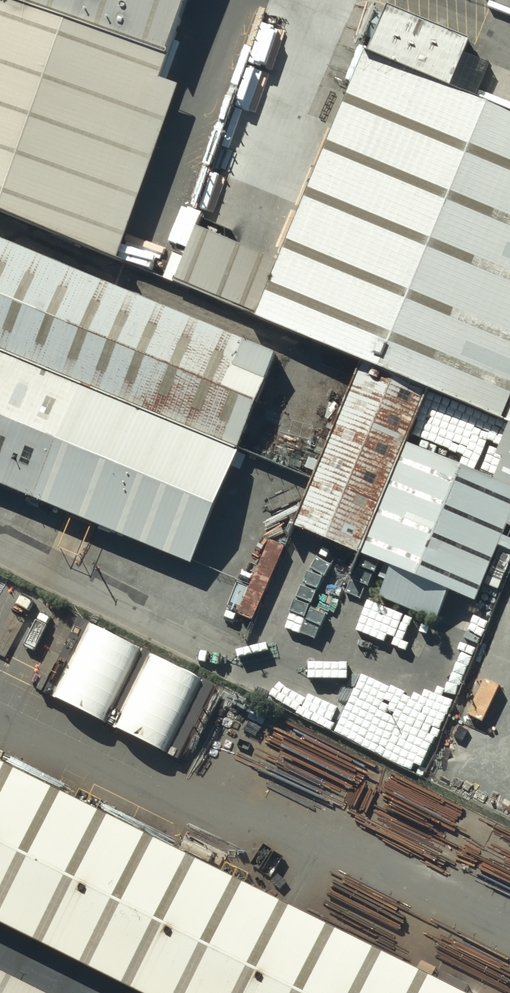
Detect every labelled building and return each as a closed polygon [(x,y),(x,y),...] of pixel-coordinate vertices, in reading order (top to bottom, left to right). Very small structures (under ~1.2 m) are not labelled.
[(61,0),(0,0),(0,197),(101,234),(173,42),(61,0)] [(149,33),(161,0),(61,0),(149,33)] [(356,32),(247,290),(352,334),(421,362),(493,392),(509,351),(509,95),(356,32)] [(275,334),(0,220),(0,461),(189,540),(275,334)] [(415,375),(421,362),(352,334),(280,506),(348,535),(415,375)] [(493,392),(509,399),(509,351),(493,392)] [(494,408),(415,375),(348,535),(459,581),(504,475),(472,462),(494,408)] [(148,992),(490,992),(0,752),(0,920),(148,992)] [(0,920),(0,992),(148,992),(0,920)]
